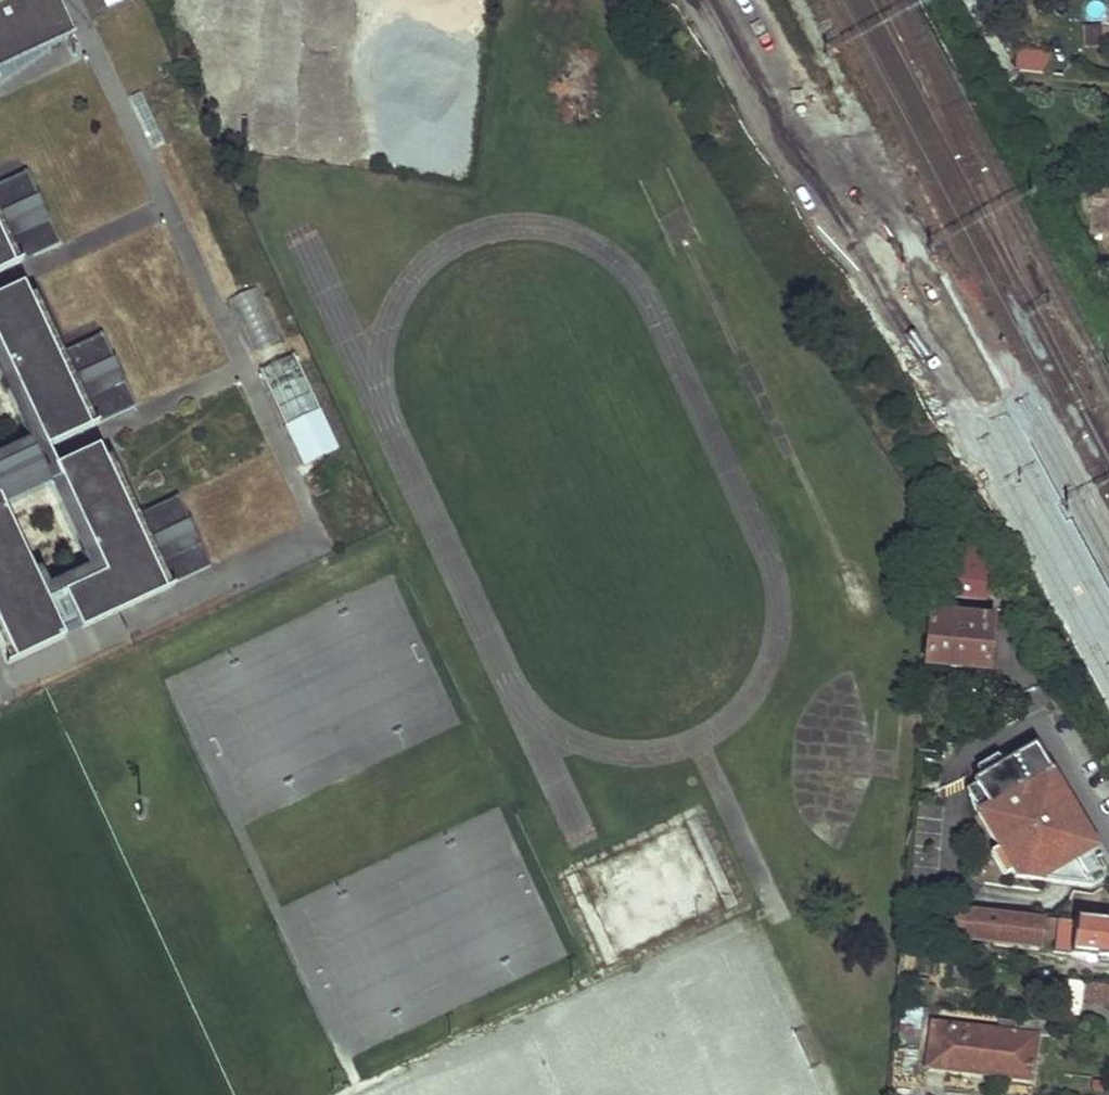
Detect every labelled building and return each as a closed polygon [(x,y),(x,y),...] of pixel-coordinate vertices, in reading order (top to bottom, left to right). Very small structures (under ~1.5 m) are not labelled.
[(59,0),(0,0),(0,67),(74,33),(59,0)] [(1049,70),(1049,49),(1016,49),(1016,70),(1049,70)] [(1079,190),(1078,202),(1094,233),(1108,235),(1108,193),(1079,190)] [(14,268),(0,238),(0,274),(14,268)] [(15,667),(64,644),(48,608),(64,600),(80,635),(167,595),(100,451),(58,470),(50,452),(90,433),(23,287),(0,298),(0,634),(15,667)] [(260,366),(299,463),(335,449),(295,351),(260,366)] [(924,664),(988,669),(993,620),(988,620),(988,610),(985,586),(985,583),(978,560),(941,557),(943,543),(940,541),(932,603),(966,607),(965,617),(930,614),(924,664)] [(1009,873),(1013,880),(1088,888),(1102,881),(1091,863),(1074,834),(1081,830),(1072,815),(1065,819),(1051,795),(1040,777),(1048,773),(1031,746),(970,782),(985,808),(974,815),(994,849),(995,849),(1002,846),(1015,868),(1008,872),(1009,873)] [(968,805),(974,815),(985,808),(970,782),(968,805)] [(1065,819),(1072,815),(1058,791),(1051,795),(1065,819)] [(1098,858),(1081,830),(1074,834),(1091,863),(1098,858)] [(1002,877),(1009,873),(1008,872),(1015,868),(1002,846),(995,849),(994,849),(987,853),(1002,877)] [(1039,944),(1042,919),(954,909),(952,937),(1038,947),(1039,944)] [(1039,944),(1055,947),(1058,921),(1042,919),(1039,944)] [(1072,955),(1096,959),(1097,955),(1108,957),(1108,927),(1065,921),(1058,921),(1055,947),(1055,952),(1072,955)] [(1108,1026),(1108,1025),(1108,1009),(1102,1008),(1105,985),(1086,983),(1080,1023),(1108,1026)] [(928,1068),(1031,1081),(1037,1038),(1033,1038),(1036,1020),(1015,1017),(1013,1034),(933,1025),(928,1068)] [(903,1064),(914,1065),(916,1050),(905,1049),(903,1064)]
